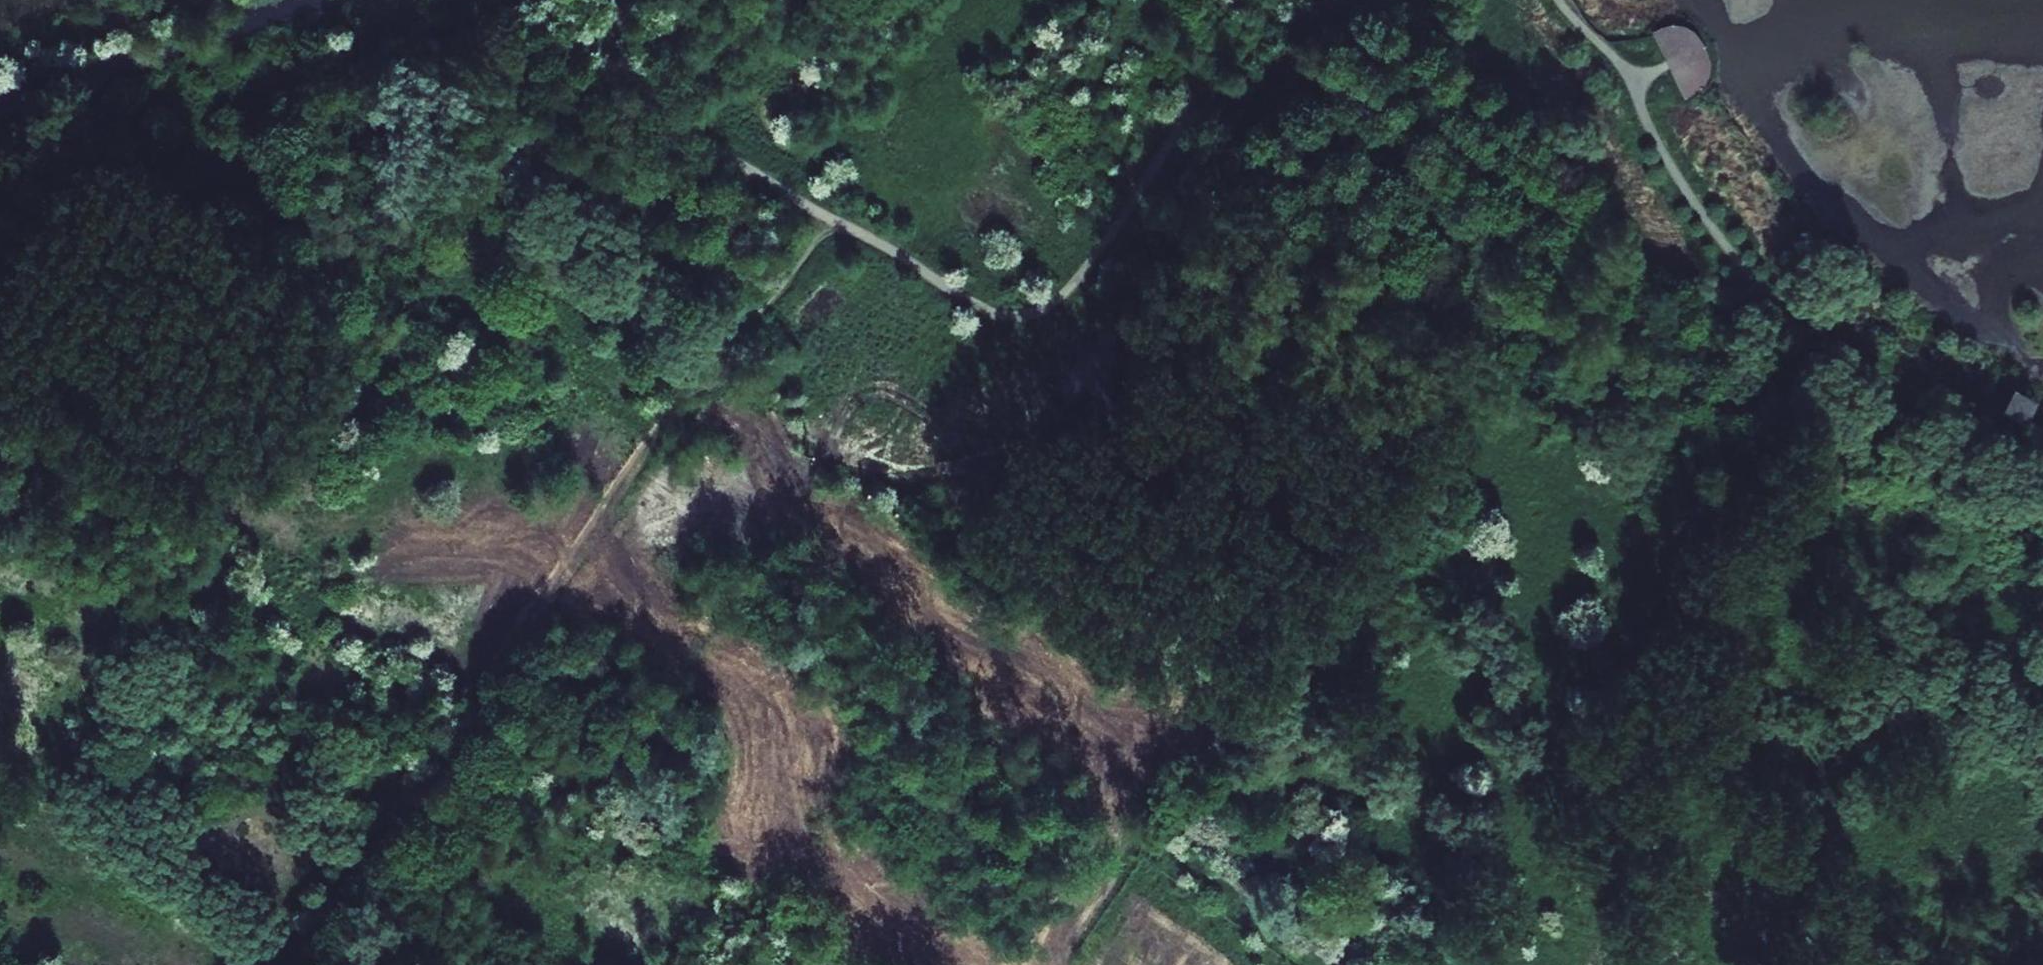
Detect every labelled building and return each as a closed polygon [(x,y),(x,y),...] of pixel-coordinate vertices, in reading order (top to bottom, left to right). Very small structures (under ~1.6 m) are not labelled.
[(1667,27),(1654,33),(1672,63),(1691,93),(1694,93),(1703,80),(1708,67),(1707,57),(1703,44),(1698,35),(1692,30),(1680,27),(1667,27)] [(2038,404),(2013,391),(2000,417),(2025,429),(2038,404)]
